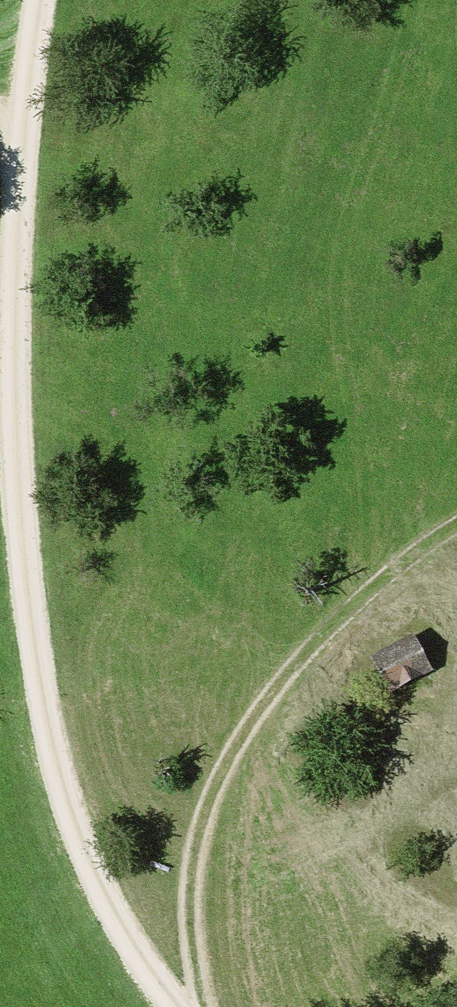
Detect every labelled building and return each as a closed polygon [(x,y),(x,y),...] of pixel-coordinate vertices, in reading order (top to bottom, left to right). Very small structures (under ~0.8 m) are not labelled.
[(411,649),(372,666),(385,698),(425,680),(411,649)]
